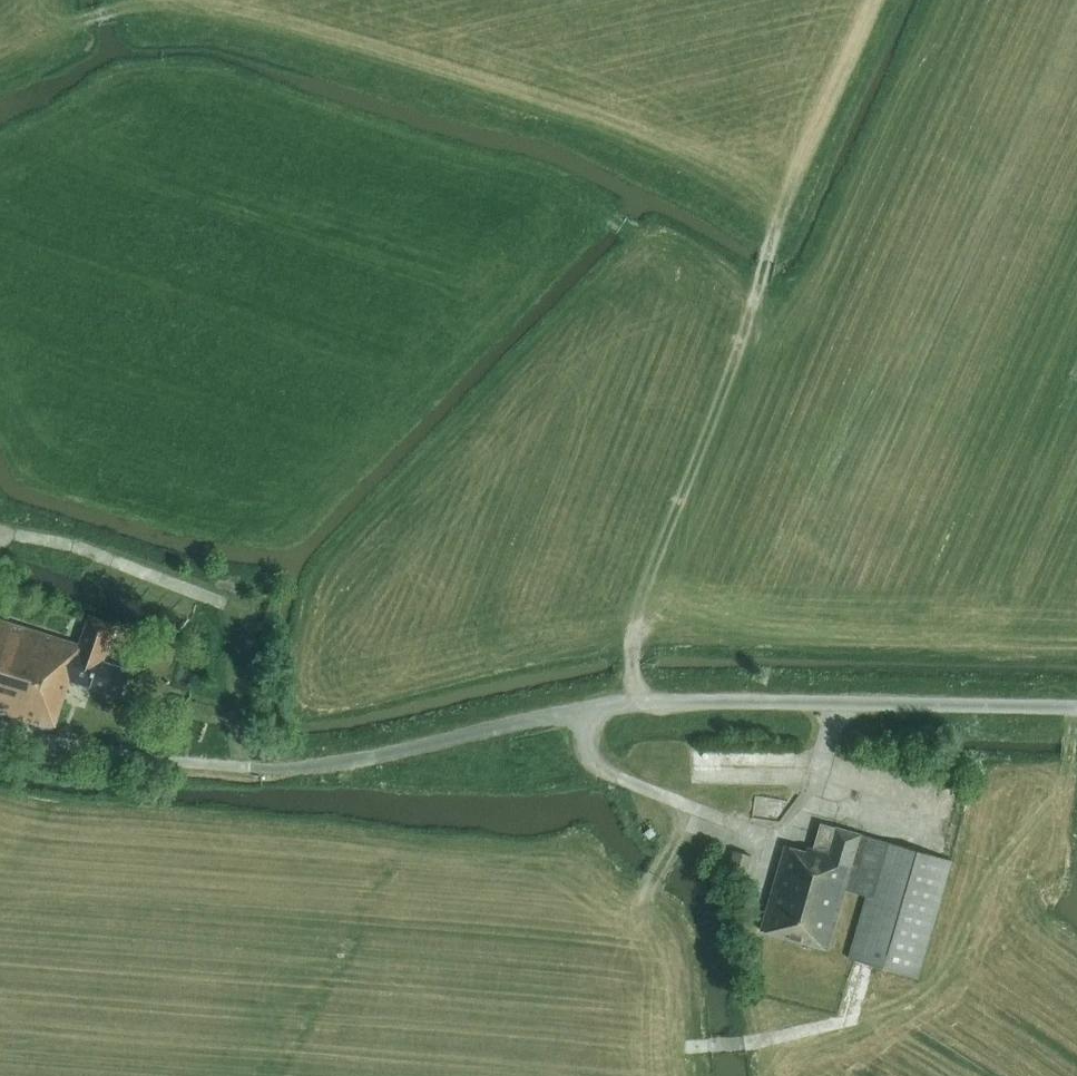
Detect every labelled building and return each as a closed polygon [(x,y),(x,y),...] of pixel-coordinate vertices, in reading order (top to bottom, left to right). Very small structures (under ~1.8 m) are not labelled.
[(105,660),(117,623),(90,615),(81,644),(0,619),(0,712),(55,729),(71,680),(124,697),(133,670),(105,660)] [(814,847),(808,846),(807,850),(787,844),(762,929),(829,948),(846,889),(868,895),(850,958),(918,978),(953,860),(822,822),(814,847)] [(746,882),(750,869),(753,856),(735,851),(728,877),(746,882)]
